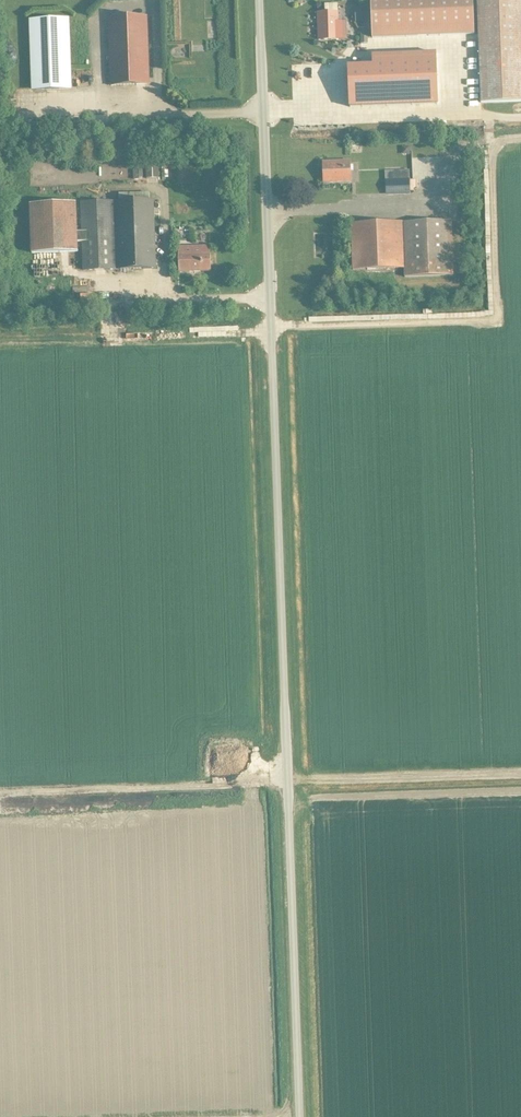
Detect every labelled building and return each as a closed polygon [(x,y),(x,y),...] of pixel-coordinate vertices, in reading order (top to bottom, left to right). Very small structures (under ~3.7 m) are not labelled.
[(472,41),(470,0),(367,0),(369,45),(472,41)] [(479,103),(520,102),(520,39),(520,0),(476,0),(479,103)] [(317,40),(337,40),(336,13),(316,14),(317,40)] [(148,85),(145,17),(106,18),(109,86),(148,85)] [(30,89),(69,88),(67,20),(28,21),(30,89)] [(359,44),(367,43),(366,28),(358,28),(359,44)] [(347,67),(348,108),(436,104),(434,53),(371,56),(372,66),(347,67)] [(316,95),(312,104),(321,108),(324,99),(316,95)] [(145,179),(157,179),(156,161),(144,162),(145,179)] [(322,183),(349,182),(348,161),(321,162),(322,183)] [(384,194),(408,193),(408,179),(383,180),(384,194)] [(113,202),(115,270),(154,269),(152,201),(113,202)] [(79,203),(80,232),(75,232),(76,242),(81,242),(82,271),(115,270),(113,202),(79,203)] [(28,205),(30,253),(76,252),(76,242),(75,232),(74,203),(28,205)] [(401,223),(403,268),(403,278),(451,276),(449,221),(401,223)] [(401,223),(350,225),(351,270),(403,268),(401,223)] [(177,272),(209,271),(208,247),(176,247),(177,272)] [(158,312),(140,313),(140,321),(158,320),(158,312)] [(219,763),(221,757),(206,752),(202,763),(209,766),(211,760),(219,763)]
